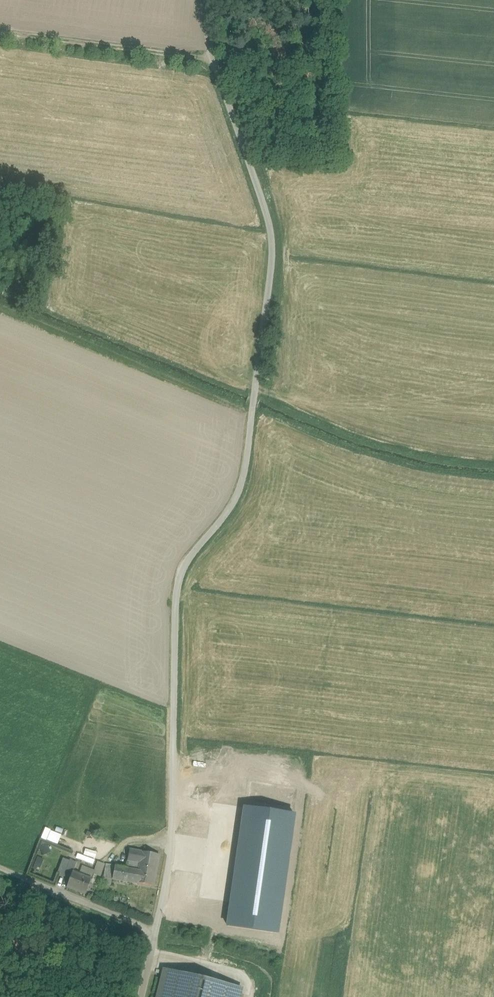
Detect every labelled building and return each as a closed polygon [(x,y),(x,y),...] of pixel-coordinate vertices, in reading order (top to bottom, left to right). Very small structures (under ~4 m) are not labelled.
[(43,829),(41,838),(58,842),(61,833),(43,829)] [(68,868),(70,860),(61,858),(58,875),(69,877),(71,868),(68,868)] [(141,867),(137,881),(152,885),(155,870),(141,867)] [(139,873),(115,869),(114,878),(137,881),(139,873)] [(92,880),(74,873),(68,888),(86,895),(92,880)] [(241,989),(165,970),(158,996),(239,996),(241,989)]
